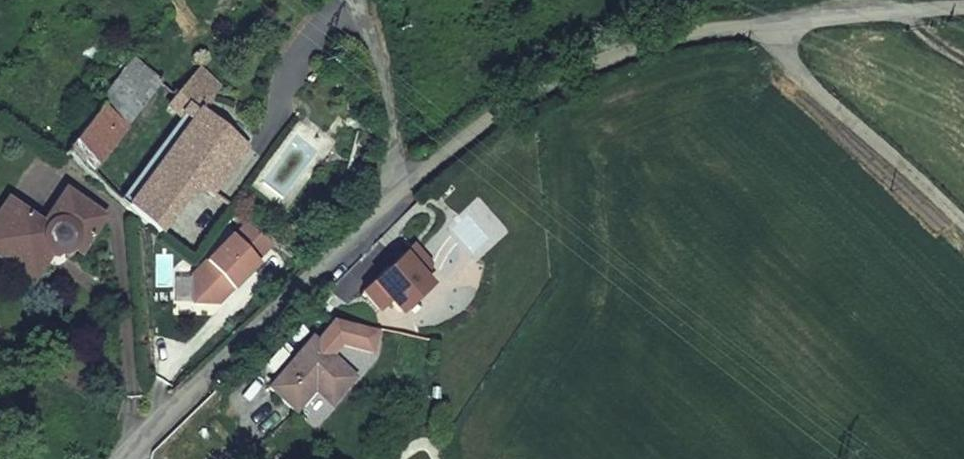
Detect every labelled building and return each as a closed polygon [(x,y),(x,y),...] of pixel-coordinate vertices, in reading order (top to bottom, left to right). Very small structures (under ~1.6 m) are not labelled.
[(160,81),(134,60),(99,105),(125,126),(160,81)] [(169,107),(188,123),(198,111),(201,114),(220,90),(198,72),(169,107)] [(99,105),(67,148),(69,149),(91,169),(125,126),(99,105)] [(188,123),(128,204),(158,231),(195,183),(211,194),(244,148),(201,114),(198,111),(188,123)] [(84,201),(66,189),(42,225),(20,210),(0,240),(0,245),(29,264),(43,242),(46,245),(48,247),(51,249),(54,250),(58,251),(64,250),(70,247),(73,245),(82,251),(102,220),(81,205),(84,201)] [(105,215),(84,201),(81,205),(102,220),(105,215)] [(247,221),(232,235),(256,261),(275,243),(247,221)] [(232,235),(230,234),(190,276),(190,305),(217,305),(258,263),(256,261),(232,235)] [(411,246),(389,267),(396,275),(418,254),(411,246)] [(400,314),(428,287),(430,285),(427,282),(421,276),(426,271),(427,270),(428,264),(425,261),(418,254),(396,275),(389,267),(362,292),(379,311),(388,302),(400,314)] [(381,331),(333,321),(313,344),(310,341),(268,388),(294,412),(313,390),(329,405),(353,378),(333,361),(342,349),(375,355),(381,331)]
